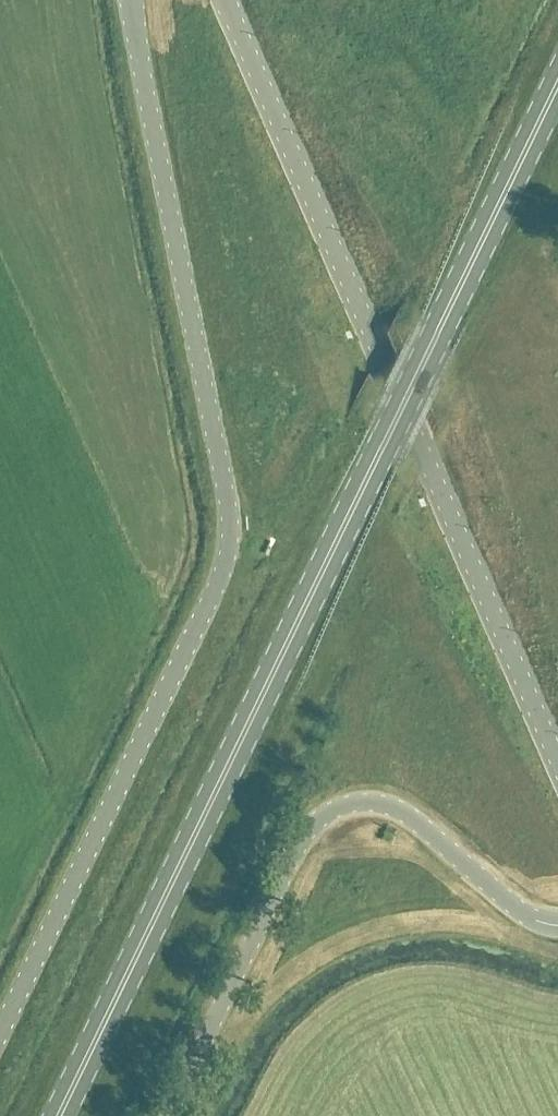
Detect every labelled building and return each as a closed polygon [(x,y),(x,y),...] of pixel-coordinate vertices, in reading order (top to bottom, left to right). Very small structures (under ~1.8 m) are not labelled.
[(545,368),(554,350),(544,345),(535,362),(545,368)]
